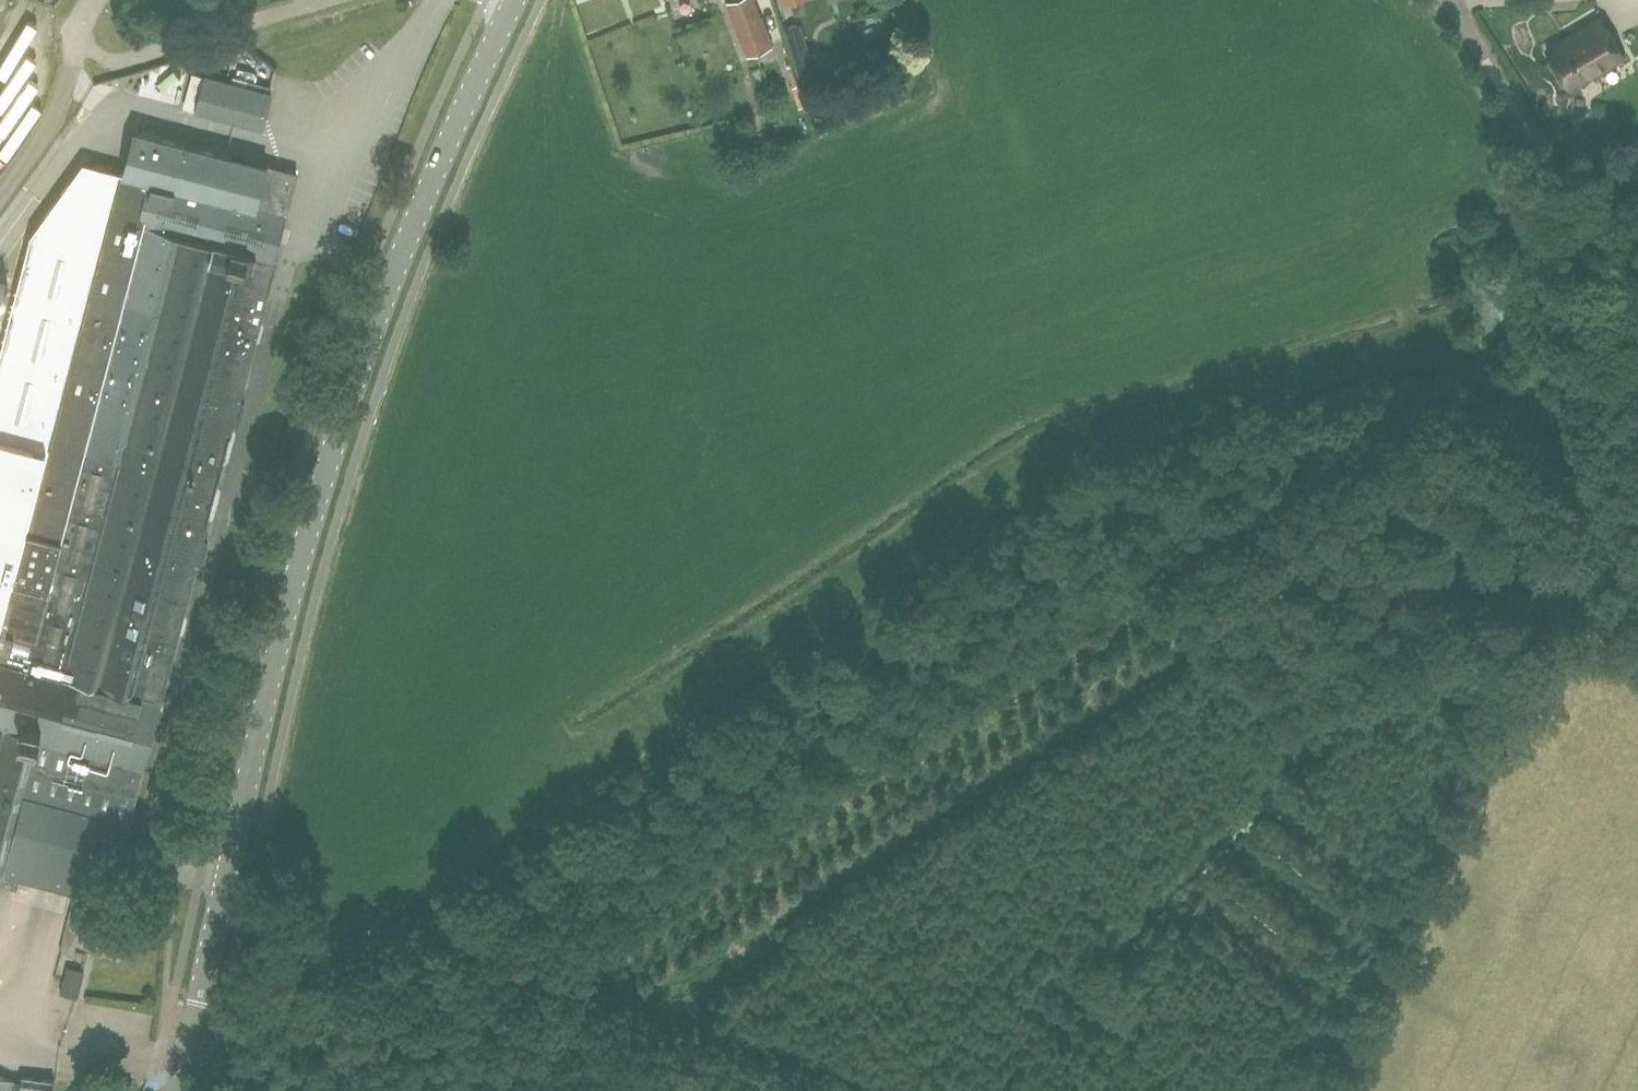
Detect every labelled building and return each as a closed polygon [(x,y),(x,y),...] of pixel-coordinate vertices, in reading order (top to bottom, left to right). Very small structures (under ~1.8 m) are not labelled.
[(754,52),(772,45),(760,14),(742,21),(754,52)] [(1600,17),(1547,49),(1571,89),(1624,57),(1600,17)] [(788,46),(793,64),(809,59),(804,41),(788,46)] [(265,111),(271,92),(268,92),(270,85),(247,78),(245,84),(204,73),(193,110),(261,127),(265,111)] [(265,164),(135,130),(124,171),(84,161),(31,235),(0,353),(0,886),(4,872),(109,899),(197,562),(203,560),(207,543),(203,538),(233,422),(240,420),(244,404),(239,399),(276,257),(273,256),(296,172),(265,164)] [(76,907),(71,926),(80,928),(78,937),(109,945),(113,930),(120,926),(122,919),(119,912),(111,910),(104,914),(76,907)] [(77,996),(84,970),(68,965),(60,992),(77,996)] [(54,1079),(22,1075),(21,1081),(0,1076),(0,1090),(53,1090),(54,1079)]
